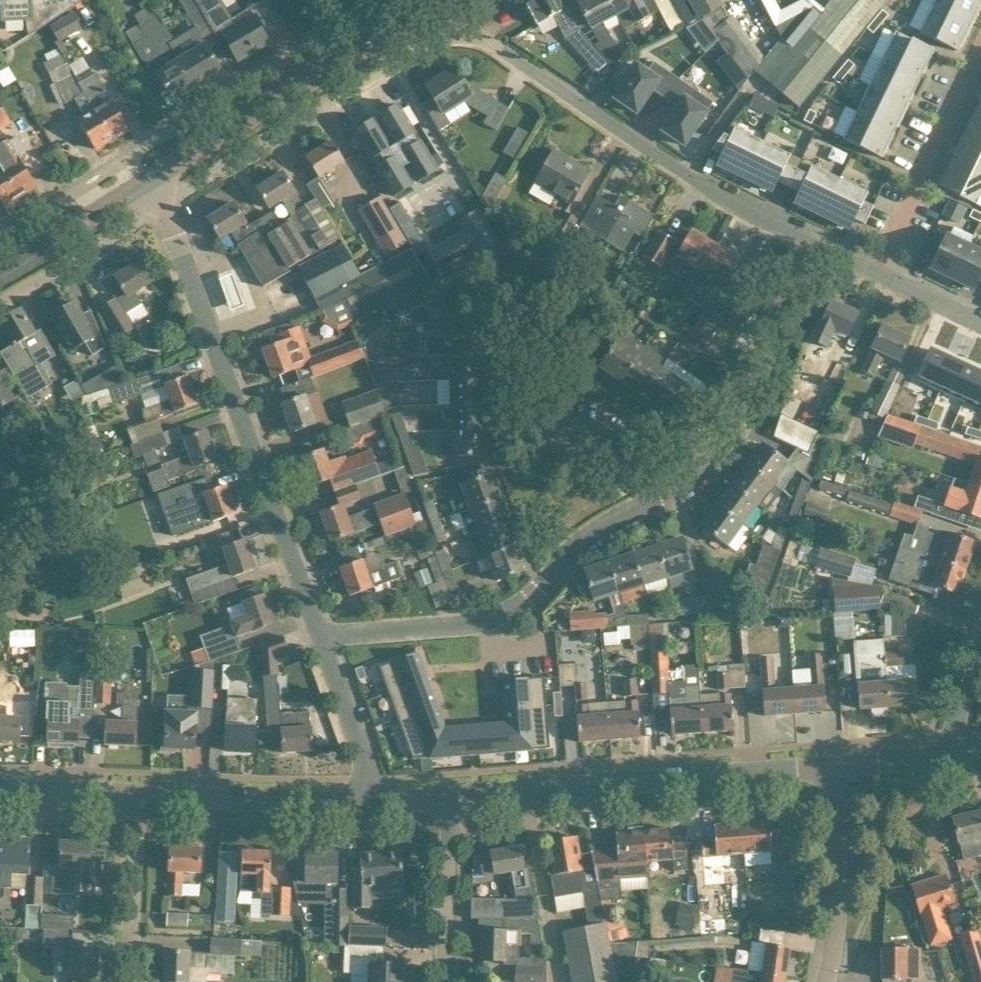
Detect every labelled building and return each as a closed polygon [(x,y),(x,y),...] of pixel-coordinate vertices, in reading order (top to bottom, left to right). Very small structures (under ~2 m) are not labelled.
[(2,1),(0,1),(0,5),(2,5),(3,21),(6,21),(6,20),(22,19),(22,20),(26,19),(29,36),(85,0),(2,0),(2,1)] [(198,7),(217,39),(223,35),(228,44),(239,61),(269,43),(253,16),(252,16),(248,9),(233,18),(221,0),(194,0),(198,7)] [(568,9),(564,11),(558,0),(529,0),(531,3),(527,5),(537,24),(554,15),(567,38),(600,74),(611,64),(594,45),(585,36),(579,29),(568,9)] [(568,9),(579,29),(585,36),(590,33),(583,22),(587,20),(599,42),(594,45),(611,64),(624,59),(603,20),(616,13),(610,0),(584,0),(568,9)] [(616,13),(625,29),(638,21),(659,10),(654,0),(643,0),(641,1),(640,0),(610,0),(616,13)] [(685,27),(701,18),(690,0),(671,0),(685,27)] [(701,18),(707,25),(740,68),(747,78),(749,79),(755,71),(765,59),(732,16),(728,19),(722,7),(723,6),(720,0),(690,0),(701,18)] [(755,71),(799,107),(887,0),(761,0),(782,39),(774,48),(765,59),(755,71)] [(886,6),(897,15),(907,2),(904,0),(890,0),(886,6)] [(933,6),(973,25),(980,9),(977,7),(980,0),(936,0),(933,6)] [(150,6),(134,16),(140,25),(155,16),(150,6)] [(973,25),(933,6),(920,34),(956,51),(961,39),(965,41),(973,25)] [(198,7),(188,13),(199,32),(205,43),(205,44),(208,50),(220,44),(217,39),(198,7)] [(882,10),(874,19),(881,24),(888,15),(882,10)] [(62,41),(84,27),(74,11),(49,26),(58,41),(55,43),(62,54),(67,50),(62,41)] [(161,25),(155,29),(162,42),(158,43),(162,49),(160,50),(163,55),(161,56),(169,67),(173,65),(180,77),(184,74),(194,89),(222,72),(210,54),(208,50),(205,44),(178,60),(169,44),(174,41),(163,24),(157,15),(155,16),(161,25)] [(145,34),(132,42),(160,88),(164,86),(174,101),(194,89),(184,74),(180,77),(173,65),(169,67),(161,56),(163,55),(160,50),(162,49),(158,43),(162,42),(155,29),(161,25),(155,16),(140,25),(145,34)] [(701,18),(685,27),(692,36),(707,25),(701,18)] [(881,24),(874,19),(867,28),(873,34),(881,24)] [(672,34),(667,25),(660,29),(664,38),(672,34)] [(896,32),(883,59),(919,77),(932,49),(896,32)] [(72,74),(62,54),(44,63),(54,83),(72,74)] [(883,59),(870,86),(909,105),(910,104),(906,103),(919,77),(883,59)] [(848,60),(840,69),(847,74),(854,65),(848,60)] [(665,99),(679,79),(654,62),(647,72),(637,66),(615,98),(636,113),(652,90),(665,99)] [(0,72),(0,81),(3,87),(16,80),(8,67),(0,72)] [(740,68),(728,77),(739,90),(747,78),(740,68)] [(485,123),(496,129),(508,108),(474,88),(470,91),(456,69),(439,79),(437,76),(427,82),(429,85),(426,87),(432,98),(422,103),(439,132),(451,125),(445,113),(465,100),(467,104),(489,116),(485,123)] [(847,74),(840,69),(833,78),(839,84),(847,74)] [(86,72),(75,78),(113,139),(130,129),(112,101),(111,102),(105,93),(107,92),(96,74),(89,78),(86,72)] [(113,139),(75,78),(73,75),(50,86),(60,106),(65,103),(66,104),(75,99),(85,116),(78,121),(96,150),(113,139)] [(591,77),(584,87),(593,93),(600,83),(591,77)] [(713,102),(679,79),(665,99),(678,108),(663,131),(684,145),(713,102)] [(870,86),(857,113),(893,130),(898,119),(902,121),(909,105),(870,86)] [(774,115),(778,105),(755,95),(750,104),(774,115)] [(19,197),(35,186),(0,131),(10,124),(11,124),(0,105),(0,165),(19,197)] [(382,115),(380,116),(397,144),(409,164),(419,181),(437,170),(434,165),(428,155),(398,105),(382,115)] [(967,133),(980,140),(980,107),(980,106),(967,133)] [(804,121),(811,124),(817,113),(809,110),(804,121)] [(893,130),(857,113),(844,140),(880,157),(893,130)] [(371,122),(355,131),(394,196),(412,185),(402,168),(390,149),(373,120),(371,122)] [(512,138),(524,145),(530,134),(518,127),(512,138)] [(717,165),(745,179),(763,141),(735,128),(731,137),(722,155),(717,165)] [(950,158),(980,173),(980,140),(967,133),(955,159),(951,157),(950,158)] [(725,134),(712,150),(722,155),(731,137),(725,134)] [(763,141),(745,179),(773,192),(778,182),(787,164),(791,155),(763,141)] [(307,157),(316,172),(319,177),(344,161),(331,142),(307,157)] [(553,151),(535,180),(571,201),(588,173),(573,164),(572,166),(552,154),(554,151),(553,151)] [(950,158),(943,174),(947,175),(941,187),(977,205),(980,196),(980,173),(950,158)] [(787,164),(778,182),(789,187),(798,169),(787,164)] [(2,207),(19,197),(0,165),(0,203),(2,207)] [(800,193),(795,203),(823,216),(841,179),(813,165),(808,175),(800,193)] [(789,187),(800,193),(808,175),(798,169),(789,187)] [(270,212),(260,218),(289,268),(318,251),(319,252),(338,240),(312,199),(303,205),(282,173),(257,189),(269,208),(282,200),(291,215),(291,218),(278,225),(270,212)] [(480,200),(488,212),(507,179),(496,173),(480,200)] [(841,179),(823,216),(850,230),(855,220),(864,202),(869,192),(841,179)] [(588,213),(580,227),(610,245),(623,225),(642,237),(646,229),(654,216),(621,197),(615,207),(598,197),(588,213)] [(359,210),(386,256),(407,244),(380,198),(359,210)] [(950,201),(942,217),(955,224),(963,208),(950,201)] [(405,210),(400,202),(389,209),(394,217),(405,210)] [(864,202),(855,220),(865,225),(874,207),(864,202)] [(290,270),(289,268),(260,218),(246,226),(233,204),(208,219),(220,239),(230,232),(237,243),(236,244),(262,287),(290,270)] [(410,218),(405,210),(394,217),(399,224),(410,218)] [(973,210),(970,217),(980,223),(980,222),(980,214),(973,210)] [(466,234),(430,256),(441,274),(477,252),(477,253),(495,242),(477,212),(459,223),(466,234)] [(565,212),(545,246),(520,258),(524,271),(556,260),(555,256),(577,219),(565,212)] [(414,225),(410,218),(399,224),(403,232),(414,225)] [(419,233),(414,225),(403,232),(408,240),(419,233)] [(681,277),(694,284),(716,244),(693,232),(684,249),(675,244),(676,241),(659,231),(644,257),(661,267),(664,261),(672,266),(670,270),(681,277)] [(424,241),(419,233),(408,240),(413,248),(424,241)] [(947,235),(931,269),(953,280),(969,246),(947,235)] [(931,238),(925,250),(934,254),(939,242),(931,238)] [(428,249),(424,241),(413,248),(417,256),(428,249)] [(716,244),(694,284),(716,296),(738,257),(716,244)] [(354,321),(419,288),(431,282),(411,249),(361,274),(344,245),(316,259),(300,267),(321,307),(322,309),(345,301),(354,321)] [(953,280),(975,290),(980,280),(980,281),(980,251),(969,246),(953,280)] [(100,308),(110,325),(118,337),(133,328),(125,314),(142,304),(135,291),(153,280),(140,261),(115,276),(125,293),(100,308)] [(620,279),(615,288),(621,292),(626,283),(620,279)] [(431,282),(419,288),(435,316),(447,310),(431,282)] [(107,347),(91,310),(83,315),(76,303),(53,316),(73,350),(86,343),(93,355),(107,347)] [(708,345),(727,313),(710,303),(691,335),(708,345)] [(818,322),(811,338),(807,346),(817,351),(829,327),(848,336),(858,314),(833,303),(823,324),(818,322)] [(0,321),(0,322),(1,322),(15,346),(2,353),(28,398),(52,384),(40,364),(55,355),(41,331),(36,333),(32,326),(22,309),(23,308),(0,321)] [(638,316),(657,326),(661,319),(643,308),(638,316)] [(393,321),(398,325),(405,325),(410,320),(409,313),(404,309),(398,309),(393,314),(393,321)] [(661,319),(657,326),(676,337),(680,330),(661,319)] [(298,322),(258,336),(263,349),(273,377),(290,370),(295,369),(299,381),(300,382),(309,378),(315,376),(365,357),(357,339),(311,357),(300,327),(298,322)] [(884,327),(877,341),(863,371),(874,376),(884,353),(900,361),(911,339),(884,327)] [(601,367),(622,381),(645,347),(624,332),(619,341),(618,341),(601,367)] [(483,380),(482,354),(464,354),(464,337),(426,338),(426,357),(451,356),(452,380),(483,380)] [(681,346),(699,357),(704,350),(685,339),(681,346)] [(622,381),(643,395),(660,369),(667,359),(647,345),(645,347),(622,381)] [(837,391),(852,354),(838,348),(823,385),(837,391)] [(704,350),(699,357),(717,368),(722,361),(704,350)] [(930,350),(916,381),(940,392),(955,361),(930,350)] [(955,361),(940,392),(963,403),(978,372),(955,361)] [(131,362),(129,373),(141,375),(143,364),(131,362)] [(367,366),(375,388),(384,385),(396,384),(389,366),(378,370),(376,363),(367,366)] [(412,364),(409,370),(413,376),(420,375),(423,369),(419,364),(412,364)] [(643,395),(664,409),(681,383),(660,369),(643,395)] [(963,403),(980,411),(980,373),(978,372),(963,403)] [(0,373),(0,410),(17,399),(0,373)] [(96,374),(78,384),(85,395),(98,391),(104,388),(96,374)] [(145,393),(141,395),(146,409),(142,410),(147,421),(157,417),(179,410),(197,403),(188,376),(169,383),(165,384),(166,387),(145,393)] [(85,395),(79,397),(85,415),(94,412),(92,402),(97,401),(100,408),(141,395),(145,393),(140,378),(127,382),(99,392),(98,391),(85,395)] [(297,381),(279,388),(285,404),(282,405),(292,432),(309,426),(315,424),(305,397),(315,393),(309,378),(300,382),(299,381),(297,381)] [(452,380),(452,405),(483,405),(483,380),(452,380)] [(887,380),(872,412),(869,418),(881,423),(884,418),(885,418),(898,392),(900,386),(887,380)] [(681,383),(664,409),(686,423),(703,397),(681,383)] [(375,388),(376,389),(383,411),(392,407),(389,398),(400,394),(396,384),(384,385),(375,388)] [(383,411),(376,389),(342,402),(351,426),(385,414),(383,411)] [(787,395),(781,414),(793,420),(801,402),(787,395)] [(452,405),(453,431),(484,430),(483,405),(452,405)] [(858,415),(867,419),(869,413),(861,409),(858,415)] [(391,415),(399,435),(408,432),(418,431),(417,422),(407,424),(407,422),(416,421),(415,415),(402,416),(400,411),(391,415)] [(781,414),(774,437),(797,448),(809,454),(817,435),(819,432),(793,420),(781,414)] [(925,427),(928,420),(916,416),(914,423),(925,427)] [(937,431),(939,424),(928,420),(925,427),(937,431)] [(911,422),(903,446),(913,450),(915,444),(921,426),(911,422)] [(921,426),(915,444),(951,456),(957,438),(921,426)] [(81,431),(82,459),(103,453),(94,427),(81,431)] [(976,438),(979,431),(967,427),(965,434),(976,438)] [(484,430),(453,431),(453,445),(441,446),(441,457),(485,455),(484,430)] [(163,469),(148,474),(154,492),(169,487),(167,481),(197,470),(195,466),(198,465),(217,458),(207,431),(184,439),(190,454),(161,465),(163,469)] [(358,447),(363,442),(363,436),(359,431),(352,431),(347,435),(347,442),(352,447),(358,447)] [(408,432),(399,435),(406,455),(414,476),(429,473),(418,444),(413,446),(408,432)] [(163,433),(138,442),(130,445),(135,458),(143,455),(148,466),(160,462),(156,450),(168,445),(163,433)] [(797,448),(787,463),(788,463),(787,464),(811,482),(814,475),(827,439),(817,435),(809,454),(797,448)] [(77,437),(65,438),(67,455),(78,454),(77,437)] [(33,468),(18,444),(3,453),(18,477),(33,468)] [(762,445),(747,466),(772,484),(787,464),(788,463),(787,463),(762,445)] [(302,460),(298,462),(302,473),(306,472),(311,484),(311,486),(329,480),(330,479),(334,478),(349,473),(353,485),(396,470),(400,468),(397,459),(377,466),(371,449),(344,459),(329,464),(328,462),(324,451),(320,452),(302,458),(302,459),(302,460)] [(969,485),(972,486),(980,489),(980,458),(978,458),(976,465),(969,485)] [(747,466),(732,486),(758,504),(772,484),(747,466)] [(456,515),(461,514),(500,499),(492,475),(470,482),(468,471),(449,475),(453,488),(463,485),(468,499),(452,504),(456,515)] [(208,477),(160,494),(174,536),(213,521),(218,520),(236,513),(226,485),(212,490),(208,477)] [(823,478),(819,488),(844,496),(847,486),(823,478)] [(944,506),(962,513),(980,519),(980,489),(972,486),(969,485),(954,478),(944,506)] [(802,480),(795,499),(804,502),(811,483),(802,480)] [(732,486),(718,506),(743,524),(758,504),(732,486)] [(849,490),(846,500),(888,514),(891,504),(849,490)] [(331,541),(381,524),(386,537),(417,526),(406,494),(375,505),(375,507),(347,517),(343,506),(321,514),(331,541)] [(918,496),(914,508),(931,514),(935,502),(918,496)] [(480,532),(481,533),(509,523),(500,499),(461,514),(469,536),(480,532)] [(804,502),(795,499),(787,520),(796,524),(792,537),(799,539),(802,530),(805,531),(807,525),(804,524),(806,518),(799,516),(804,502)] [(424,503),(431,524),(440,521),(432,500),(424,503)] [(808,502),(803,516),(828,523),(832,510),(808,502)] [(894,503),(890,514),(918,523),(918,522),(921,512),(894,503)] [(743,524),(718,506),(702,527),(728,545),(743,524)] [(440,521),(431,524),(438,543),(447,540),(440,521)] [(905,534),(901,545),(965,568),(974,542),(954,535),(918,522),(918,523),(917,526),(913,536),(905,534)] [(481,533),(489,557),(517,547),(509,523),(481,533)] [(772,545),(781,548),(788,529),(779,526),(772,545)] [(424,532),(417,535),(420,541),(427,539),(424,532)] [(383,538),(372,542),(373,546),(385,542),(383,538)] [(682,539),(657,548),(667,578),(692,570),(682,539)] [(246,540),(228,546),(223,548),(228,564),(186,579),(195,604),(220,595),(215,582),(256,568),(246,540)] [(419,559),(435,553),(435,552),(432,543),(416,549),(419,559)] [(763,599),(764,600),(769,586),(782,550),(765,544),(757,566),(751,564),(744,584),(747,586),(763,599)] [(801,544),(797,561),(815,565),(814,567),(828,571),(828,573),(850,579),(855,558),(801,544)] [(900,547),(889,579),(919,589),(933,595),(936,586),(937,587),(956,594),(961,581),(963,582),(966,581),(968,575),(967,573),(964,572),(965,568),(901,545),(900,547)] [(517,547),(489,557),(498,581),(526,571),(517,547)] [(657,548),(633,556),(643,586),(667,578),(657,548)] [(436,555),(443,574),(451,571),(443,549),(435,552),(435,553),(436,555)] [(381,555),(357,563),(341,569),(350,596),(372,588),(406,575),(400,560),(385,566),(381,555)] [(434,578),(443,574),(436,555),(427,558),(434,578)] [(633,556),(609,563),(619,594),(643,586),(633,556)] [(619,594),(609,563),(585,572),(595,602),(609,597),(614,613),(605,616),(606,626),(627,625),(627,616),(619,594)] [(426,568),(414,573),(419,587),(432,582),(426,568)] [(451,571),(443,574),(450,594),(458,591),(451,571)] [(721,572),(711,575),(715,586),(724,583),(721,572)] [(833,579),(835,614),(881,610),(880,586),(833,579)] [(747,586),(742,593),(758,606),(763,599),(747,586)] [(252,589),(239,593),(242,603),(248,601),(255,598),(252,589)] [(881,602),(888,605),(915,614),(919,602),(885,591),(881,602)] [(255,598),(248,601),(242,603),(246,613),(230,620),(231,625),(200,636),(209,662),(241,649),(237,637),(275,623),(270,609),(273,606),(270,597),(266,596),(265,595),(255,598)] [(674,598),(676,606),(677,608),(678,615),(699,613),(699,612),(698,598),(682,600),(681,595),(674,598)] [(677,608),(676,606),(655,607),(655,617),(678,615),(677,608)] [(593,612),(570,614),(572,630),(595,629),(593,612)] [(893,612),(893,636),(905,636),(905,612),(893,612)] [(647,614),(627,616),(627,625),(648,623),(647,614)] [(787,615),(775,616),(775,624),(779,628),(780,628),(788,627),(787,615)] [(856,616),(857,635),(877,635),(876,615),(856,616)] [(669,623),(649,624),(650,645),(651,650),(653,694),(669,693),(668,683),(674,682),(673,669),(667,669),(666,652),(664,652),(662,637),(670,637),(669,623)] [(629,627),(619,627),(619,632),(619,639),(629,638),(629,627)] [(72,631),(72,643),(70,644),(81,657),(95,644),(95,635),(85,630),(72,631)] [(619,632),(604,633),(605,645),(620,644),(619,639),(619,632)] [(283,637),(260,645),(263,676),(278,675),(276,656),(288,652),(283,637)] [(884,639),(855,641),(856,649),(859,685),(859,692),(861,709),(889,707),(887,681),(886,667),(885,654),(884,639)] [(417,653),(379,667),(389,693),(427,679),(417,653)] [(902,653),(885,654),(886,667),(889,707),(918,704),(915,665),(903,666),(902,653)] [(810,670),(822,670),(821,654),(809,655),(810,670)] [(761,658),(762,674),(774,673),(773,659),(773,657),(761,658)] [(244,666),(216,664),(215,689),(229,690),(230,680),(243,681),(244,666)] [(574,664),(562,664),(563,683),(575,683),(574,664)] [(363,666),(355,669),(359,681),(367,678),(363,666)] [(192,706),(212,707),(213,671),(193,670),(192,706)] [(80,672),(79,686),(68,686),(67,702),(48,701),(47,719),(50,719),(49,742),(50,742),(50,746),(63,747),(63,743),(78,743),(80,713),(93,713),(94,673),(80,672)] [(717,673),(718,689),(730,688),(728,672),(717,673)] [(826,711),(824,686),(823,675),(811,675),(812,687),(793,688),(793,689),(795,714),(826,711)] [(2,689),(1,700),(9,701),(8,716),(0,716),(0,740),(20,741),(22,689),(23,677),(3,676),(2,689)] [(544,677),(504,680),(506,709),(546,705),(544,677)] [(764,716),(795,714),(793,689),(793,688),(775,689),(774,678),(762,679),(763,690),(764,716)] [(111,680),(97,679),(96,703),(111,704),(111,680)] [(427,679),(389,693),(398,719),(436,705),(427,679)] [(624,680),(625,695),(636,694),(635,679),(624,680)] [(587,683),(575,684),(576,699),(588,698),(587,683)] [(701,707),(700,696),(699,684),(685,686),(685,683),(673,684),(675,698),(670,698),(670,710),(671,715),(672,735),(703,733),(701,707)] [(561,692),(553,693),(554,705),(562,704),(561,692)] [(108,721),(107,725),(106,745),(136,746),(138,694),(117,693),(117,705),(124,705),(123,721),(108,721)] [(730,694),(700,696),(701,707),(703,733),(733,730),(731,705),(730,694)] [(228,697),(226,730),(225,750),(254,751),(257,699),(228,697)] [(280,699),(266,700),(267,716),(268,722),(269,742),(283,741),(283,753),(313,750),(312,728),(311,728),(310,713),(281,715),(280,699)] [(625,702),(606,703),(607,715),(609,740),(640,738),(638,718),(638,712),(637,701),(625,702)] [(562,704),(554,705),(555,717),(563,716),(562,704)] [(436,705),(398,719),(413,759),(421,758),(431,758),(433,758),(430,729),(445,728),(445,727),(436,705)] [(546,705),(506,709),(507,722),(507,723),(525,722),(527,750),(550,748),(546,705)] [(588,705),(576,706),(577,717),(577,722),(579,743),(609,740),(607,715),(589,716),(588,705)] [(163,736),(162,750),(176,751),(176,748),(195,749),(197,713),(167,711),(166,736),(163,736)] [(507,722),(487,724),(488,733),(489,743),(490,753),(527,750),(525,722),(507,723),(507,722)] [(487,724),(477,724),(477,734),(488,733),(487,724)] [(445,728),(430,729),(433,758),(471,754),(469,725),(445,727),(445,728)] [(488,733),(477,734),(478,744),(489,743),(488,733)] [(489,743),(478,744),(479,754),(490,753),(489,743)] [(431,758),(421,758),(422,771),(432,770),(431,758)] [(954,819),(964,860),(980,856),(980,812),(954,819)] [(770,821),(742,823),(744,853),(745,868),(772,865),(771,851),(785,850),(784,835),(771,836),(770,821)] [(744,853),(742,823),(714,826),(715,840),(703,841),(704,856),(709,856),(725,854),(744,853)] [(633,827),(632,832),(615,833),(617,849),(592,852),(592,853),(601,901),(621,899),(649,896),(647,876),(645,861),(643,831),(641,827),(633,827)] [(671,829),(643,831),(645,861),(673,858),(674,870),(687,869),(685,843),(672,844),(671,829)] [(564,931),(569,956),(611,948),(611,942),(606,923),(605,922),(601,901),(592,853),(579,855),(576,837),(551,842),(556,871),(551,872),(555,897),(582,893),(588,926),(564,931)] [(0,858),(0,897),(11,897),(11,888),(10,888),(11,873),(29,874),(29,865),(31,841),(1,839),(0,858)] [(61,842),(59,877),(77,878),(76,892),(94,894),(95,878),(100,878),(102,855),(91,854),(91,844),(61,842)] [(171,847),(169,896),(181,896),(182,872),(200,872),(201,848),(200,848),(201,843),(185,842),(185,848),(171,847)] [(524,871),(524,866),(520,847),(491,853),(492,855),(480,857),(484,876),(496,874),(496,875),(512,872),(515,889),(527,887),(524,871)] [(242,874),(241,891),(252,892),(262,892),(261,914),(300,916),(298,902),(295,888),(270,887),(271,871),(271,851),(243,850),(242,869),(242,874)] [(359,854),(361,866),(353,866),(353,908),(371,908),(371,887),(404,884),(400,850),(359,854)] [(299,854),(298,881),(307,881),(307,888),(318,888),(318,885),(327,886),(326,903),(331,903),(331,946),(332,946),(348,947),(348,926),(348,889),(338,889),(338,873),(339,853),(308,853),(308,854),(299,854)] [(781,861),(783,886),(795,885),(793,860),(781,861)] [(220,863),(217,910),(235,911),(237,864),(220,863)] [(45,864),(44,893),(53,893),(54,864),(45,864)] [(735,916),(726,917),(724,869),(710,869),(711,883),(699,883),(701,920),(731,919),(731,929),(735,929),(735,916)] [(27,928),(40,929),(41,915),(40,915),(43,877),(29,876),(26,927),(27,927),(27,928)] [(953,904),(950,894),(944,876),(913,887),(932,945),(950,939),(940,908),(953,904)] [(501,900),(503,921),(538,921),(535,901),(522,901),(501,900)] [(679,930),(693,932),(698,905),(679,902),(675,923),(680,924),(679,930)] [(40,929),(44,929),(72,931),(73,916),(41,915),(40,929)] [(167,927),(187,928),(210,928),(211,916),(187,916),(168,915),(167,927)] [(617,920),(606,923),(611,942),(623,940),(617,920)] [(547,969),(538,921),(503,921),(504,932),(484,932),(483,961),(505,961),(505,964),(517,965),(517,966),(516,966),(516,981),(546,981),(547,969)] [(27,939),(27,928),(27,927),(26,927),(1,926),(3,938),(27,939)] [(348,926),(348,947),(385,947),(385,946),(386,946),(387,928),(348,926)] [(978,927),(958,933),(974,981),(980,981),(980,938),(978,927)] [(52,957),(67,958),(67,956),(71,956),(72,944),(72,931),(44,929),(43,949),(52,949),(52,957)] [(752,941),(747,971),(786,976),(790,947),(781,946),(783,932),(761,929),(759,943),(752,941)] [(232,939),(212,938),(211,953),(167,951),(165,981),(186,981),(189,981),(195,981),(207,981),(207,973),(221,973),(222,955),(262,957),(262,941),(232,939)] [(611,942),(611,948),(611,953),(648,958),(651,940),(611,942)] [(67,956),(67,958),(67,973),(96,974),(98,945),(72,944),(71,956),(67,956)] [(332,946),(332,953),(344,954),(344,973),(368,974),(367,981),(403,981),(404,965),(384,964),(385,947),(348,947),(332,946)] [(569,956),(570,961),(574,981),(617,981),(611,953),(611,948),(569,956)] [(881,979),(900,980),(918,980),(918,951),(882,950),(881,979)] [(619,972),(634,974),(636,959),(621,957),(619,972)] [(790,981),(788,979),(786,979),(786,976),(747,971),(734,969),(732,981),(790,981)]
